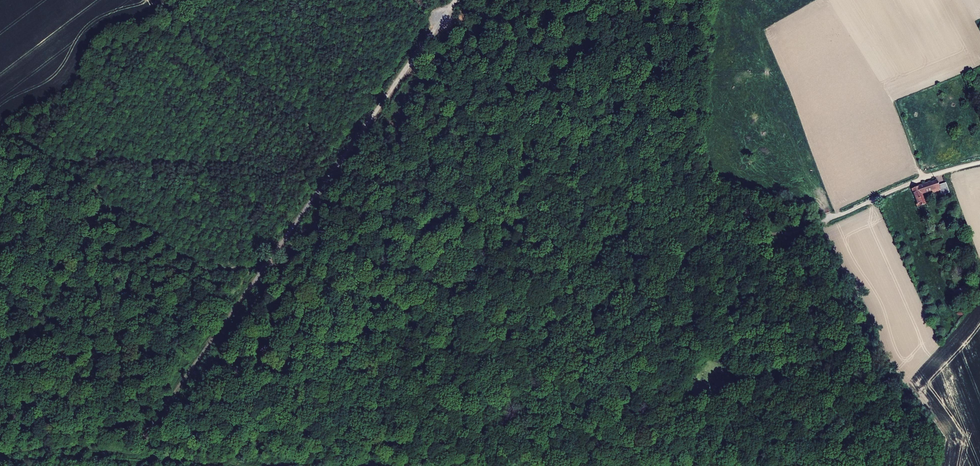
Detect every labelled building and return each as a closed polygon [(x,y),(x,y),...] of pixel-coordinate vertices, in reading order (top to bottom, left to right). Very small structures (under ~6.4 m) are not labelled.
[(940,181),(919,185),(920,186),(923,193),(932,191),(933,193),(942,191),(944,197),(951,195),(946,182),(941,183),(940,181)] [(920,186),(911,190),(919,208),(928,204),(923,193),(920,186)] [(972,280),(960,284),(964,294),(976,290),(972,280)]
